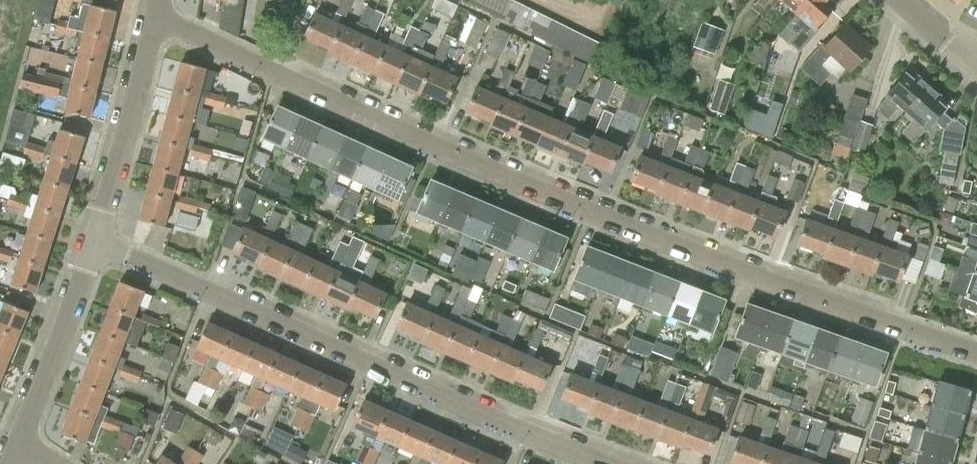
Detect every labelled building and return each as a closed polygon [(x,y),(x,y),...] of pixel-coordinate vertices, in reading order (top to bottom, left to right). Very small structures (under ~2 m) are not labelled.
[(37,17),(54,22),(60,0),(42,0),(37,17)] [(84,33),(107,39),(110,29),(111,29),(116,13),(104,10),(107,0),(81,0),(80,4),(91,6),(87,21),(79,19),(77,24),(69,22),(66,35),(75,37),(77,31),(84,33)] [(223,11),(241,13),(243,0),(224,0),(223,11)] [(336,13),(346,17),(353,0),(341,0),(336,13)] [(461,3),(453,0),(439,0),(434,12),(455,20),(461,3)] [(486,12),(492,0),(480,0),(476,7),(486,12)] [(495,17),(504,0),(492,0),(486,12),(495,17)] [(505,21),(515,1),(512,0),(504,0),(495,17),(505,21)] [(778,35),(770,50),(784,63),(796,51),(800,51),(819,31),(816,29),(836,6),(830,0),(809,0),(778,35)] [(778,35),(809,0),(782,0),(797,13),(778,34),(778,35)] [(505,21),(514,26),(524,6),(515,1),(505,21)] [(368,27),(375,10),(366,6),(358,23),(368,27)] [(514,26),(524,31),(534,11),(524,6),(514,26)] [(351,65),(374,75),(386,48),(371,42),(384,14),(375,10),(368,27),(351,65)] [(524,31),(534,36),(543,16),(534,11),(524,31)] [(303,39),(329,51),(340,27),(341,28),(346,17),(336,13),(331,24),(314,16),(303,39)] [(534,36),(543,40),(553,20),(543,16),(534,36)] [(487,23),(476,18),(465,43),(476,48),(487,23)] [(56,32),(66,35),(69,22),(59,20),(56,32)] [(543,40),(553,45),(563,25),(553,20),(543,40)] [(692,47),(715,55),(723,30),(701,22),(692,47)] [(328,55),(351,65),(368,27),(358,23),(353,34),(341,28),(340,27),(329,51),(328,55)] [(553,45),(562,50),(572,30),(563,25),(553,45)] [(412,47),(420,31),(410,26),(403,43),(412,47)] [(825,47),(821,44),(799,68),(819,86),(830,73),(832,75),(843,63),(851,71),(869,50),(843,27),(825,47)] [(485,54),(499,60),(510,34),(496,28),(485,54)] [(562,50),(572,55),(582,34),(572,30),(562,50)] [(420,31),(412,47),(421,51),(429,35),(420,31)] [(84,33),(77,59),(102,66),(106,50),(104,49),(107,39),(84,33)] [(572,55),(581,59),(591,39),(582,34),(572,55)] [(591,39),(581,59),(591,64),(601,44),(591,39)] [(431,69),(419,96),(421,92),(446,103),(457,80),(438,72),(451,45),(441,40),(429,68),(431,69)] [(374,75),(395,85),(412,47),(403,43),(398,54),(386,48),(374,75)] [(527,64),(528,64),(540,69),(542,70),(550,52),(535,44),(527,64)] [(754,45),(748,61),(763,66),(769,49),(754,45)] [(395,85),(419,96),(431,69),(429,68),(416,62),(421,51),(412,47),(395,85)] [(45,73),(44,79),(94,91),(97,81),(98,82),(102,66),(77,59),(71,85),(62,83),(64,77),(45,73)] [(573,59),(568,70),(580,75),(584,64),(573,59)] [(178,81),(176,90),(198,96),(205,70),(180,63),(175,80),(178,81)] [(507,91),(509,86),(514,73),(505,69),(497,87),(507,91)] [(94,91),(44,79),(22,74),(19,89),(58,98),(58,96),(68,98),(64,113),(89,119),(93,102),(91,102),(94,91)] [(903,115),(903,116),(928,88),(914,76),(910,80),(904,75),(886,96),(887,97),(875,109),(876,110),(873,114),(884,123),(898,107),(905,113),(903,115)] [(600,97),(613,102),(621,81),(608,77),(600,97)] [(491,127),(514,137),(537,82),(527,78),(520,95),(516,93),(511,104),(503,100),(491,127)] [(734,84),(719,79),(709,110),(724,115),(734,84)] [(514,137),(536,147),(548,119),(529,111),(534,102),(538,103),(545,86),(537,82),(514,137)] [(928,88),(903,116),(910,122),(901,132),(913,143),(924,130),(925,131),(934,121),(943,129),(942,130),(939,151),(944,152),(938,183),(952,185),(957,154),(959,154),(967,120),(959,113),(955,118),(954,117),(951,120),(942,112),(944,110),(937,104),(941,99),(928,88)] [(477,89),(467,113),(492,123),(490,127),(491,127),(503,100),(493,96),(477,89)] [(170,101),(166,116),(191,123),(198,96),(176,90),(173,101),(170,101)] [(204,105),(213,107),(216,95),(207,92),(204,105)] [(836,144),(850,148),(852,139),(854,140),(867,99),(851,94),(838,135),(839,135),(836,144)] [(216,95),(213,107),(223,109),(226,97),(216,95)] [(536,147),(559,156),(582,101),(572,97),(560,124),(548,119),(536,147)] [(771,100),(766,115),(759,135),(771,140),(783,104),(771,100)] [(559,156),(582,166),(593,138),(592,138),(579,132),(591,105),(582,101),(559,156)] [(279,161),(298,120),(291,117),(291,115),(276,108),(262,139),(276,145),(274,149),(283,153),(279,161)] [(593,138),(582,166),(584,163),(610,173),(620,149),(597,140),(601,130),(606,132),(613,114),(604,110),(592,138),(593,138)] [(10,124),(26,129),(30,115),(14,111),(10,124)] [(164,133),(161,143),(184,149),(191,151),(193,144),(194,138),(188,136),(191,123),(166,116),(161,133),(164,133)] [(294,153),(307,159),(321,128),(306,122),(305,124),(298,120),(279,161),(288,165),(294,153)] [(861,121),(852,148),(864,152),(872,125),(861,121)] [(318,169),(328,174),(343,141),(335,137),(336,135),(321,128),(307,159),(320,165),(318,169)] [(630,181),(657,192),(666,168),(667,168),(671,158),(677,140),(667,136),(657,164),(644,159),(654,134),(642,128),(633,149),(639,157),(630,181)] [(51,156),(76,164),(84,138),(60,130),(56,142),(48,140),(45,148),(46,148),(44,154),(51,156)] [(339,174),(352,180),(366,149),(351,142),(350,144),(343,141),(328,174),(337,178),(339,174)] [(33,157),(37,145),(27,142),(23,154),(33,157)] [(156,152),(152,169),(177,175),(184,149),(161,143),(159,153),(156,152)] [(193,144),(191,151),(190,157),(199,159),(203,147),(193,144)] [(46,148),(45,148),(37,145),(33,157),(42,160),(44,154),(46,148)] [(656,196),(679,204),(700,149),(690,145),(684,163),(671,158),(667,168),(666,168),(657,192),(656,196)] [(203,147),(199,159),(209,162),(212,149),(203,147)] [(363,190),(373,194),(388,161),(379,158),(380,156),(366,149),(352,180),(365,186),(363,190)] [(679,204),(702,213),(712,185),(701,181),(703,174),(702,170),(709,152),(700,149),(679,204)] [(778,151),(774,159),(787,165),(791,156),(778,151)] [(43,182),(67,190),(76,164),(51,156),(43,182)] [(388,161),(373,194),(381,198),(383,194),(405,204),(412,190),(404,186),(411,170),(395,163),(395,164),(388,161)] [(702,213),(725,222),(735,194),(746,167),(736,163),(729,181),(734,183),(730,192),(712,185),(702,213)] [(746,167),(740,184),(748,187),(754,170),(746,167)] [(150,185),(147,195),(170,202),(177,175),(152,169),(147,185),(150,185)] [(295,195),(300,181),(271,170),(265,184),(295,195)] [(758,203),(748,231),(750,227),(776,238),(785,214),(771,208),(775,198),(771,197),(778,178),(768,174),(757,203),(758,203)] [(308,187),(319,192),(323,182),(313,177),(308,187)] [(960,192),(971,194),(973,180),(962,178),(960,192)] [(800,179),(794,197),(804,200),(810,182),(800,179)] [(851,179),(848,189),(863,194),(866,185),(851,179)] [(317,199),(326,203),(335,184),(326,180),(317,199)] [(428,223),(437,227),(452,193),(445,190),(446,188),(430,181),(422,199),(414,195),(408,210),(430,219),(428,223)] [(39,196),(35,208),(59,216),(67,190),(43,182),(39,196)] [(250,221),(261,191),(245,185),(235,215),(250,221)] [(6,205),(17,208),(20,197),(10,193),(6,205)] [(448,227),(462,233),(475,201),(461,195),(461,197),(452,193),(437,227),(447,231),(448,227)] [(735,194),(725,222),(748,231),(758,203),(757,203),(735,194)] [(170,202),(147,195),(145,205),(142,205),(138,222),(163,228),(170,202)] [(176,208),(186,211),(189,199),(179,196),(176,208)] [(947,196),(942,211),(953,215),(954,212),(958,213),(962,203),(957,201),(958,200),(947,196)] [(20,197),(17,208),(26,211),(28,206),(30,200),(20,197)] [(186,211),(195,214),(197,209),(209,212),(211,205),(189,199),(186,211)] [(827,217),(832,219),(837,221),(843,203),(834,199),(827,217)] [(473,242),(483,246),(497,212),(490,209),(490,207),(475,201),(462,233),(475,239),(473,242)] [(246,259),(258,265),(269,242),(270,242),(285,206),(277,202),(265,228),(262,226),(258,237),(242,230),(232,253),(234,254),(232,258),(244,263),(246,259)] [(344,202),(337,216),(350,223),(357,208),(355,207),(344,202)] [(860,230),(866,211),(857,207),(850,226),(860,230)] [(31,220),(27,234),(51,241),(59,216),(35,208),(31,220)] [(195,214),(194,217),(207,220),(209,212),(197,209),(195,214)] [(866,211),(860,230),(869,233),(876,214),(866,211)] [(493,247),(507,252),(520,220),(506,214),(506,216),(497,212),(483,246),(492,250),(493,247)] [(880,246),(870,275),(871,275),(872,271),(899,280),(907,256),(895,251),(898,242),(892,239),(899,222),(889,218),(879,246),(880,246)] [(518,261),(528,265),(542,231),(535,228),(536,226),(520,220),(507,252),(520,258),(518,261)] [(286,239),(295,243),(304,225),(295,221),(286,239)] [(828,229),(823,227),(805,221),(797,246),(823,255),(822,259),(823,259),(833,230),(828,229)] [(972,223),(969,233),(976,236),(976,224),(972,223)] [(304,225),(295,243),(304,247),(313,229),(304,225)] [(833,230),(823,259),(846,267),(856,238),(852,237),(834,231),(833,230)] [(542,231),(528,265),(537,269),(538,266),(552,272),(566,239),(551,233),(551,234),(542,231)] [(27,234),(19,260),(43,267),(51,241),(27,234)] [(856,238),(846,267),(870,275),(880,246),(879,246),(866,242),(856,238)] [(340,264),(349,246),(347,245),(339,241),(331,260),(340,264)] [(269,242),(258,265),(256,269),(279,279),(291,252),(282,248),(270,242),(269,242)] [(347,306),(348,307),(359,284),(357,283),(345,277),(357,250),(349,246),(340,264),(336,273),(324,300),(345,310),(347,306)] [(933,246),(929,259),(937,262),(939,263),(944,250),(933,246)] [(4,249),(1,260),(10,262),(13,251),(4,249)] [(596,293),(609,260),(601,257),(602,255),(586,249),(574,280),(570,290),(585,296),(588,290),(596,293)] [(279,279),(301,289),(314,263),(300,257),(291,252),(279,279)] [(370,256),(362,274),(371,278),(380,260),(370,256)] [(924,274),(932,277),(937,262),(929,259),(924,274)] [(43,267),(19,260),(10,286),(35,294),(43,267)] [(606,293),(620,298),(633,266),(617,260),(616,263),(609,260),(596,293),(605,297),(606,293)] [(326,269),(314,263),(301,289),(324,300),(336,273),(326,269)] [(474,270),(473,269),(458,263),(452,275),(468,282),(474,270)] [(631,307),(641,311),(654,278),(647,275),(648,273),(633,266),(620,298),(633,304),(631,307)] [(973,274),(965,297),(961,296),(957,307),(976,314),(976,275),(973,274)] [(652,311),(665,316),(678,285),(664,279),(663,281),(654,278),(641,311),(650,315),(652,311)] [(501,290),(513,296),(517,285),(505,279),(501,290)] [(116,299),(112,309),(133,318),(143,292),(119,282),(113,298),(116,299)] [(359,284),(348,307),(374,319),(385,296),(367,287),(359,284)] [(677,325),(687,329),(700,295),(692,292),(693,291),(678,285),(665,316),(678,321),(677,325)] [(437,308),(445,290),(437,286),(436,286),(428,304),(437,308)] [(521,300),(545,310),(549,299),(526,289),(521,300)] [(460,318),(468,299),(458,295),(450,314),(460,318)] [(700,295),(687,329),(696,332),(697,329),(712,335),(724,303),(708,297),(708,298),(700,295)] [(444,354),(466,364),(478,337),(464,331),(476,303),(468,299),(460,318),(456,327),(444,354)] [(17,338),(28,313),(4,303),(0,313),(0,331),(17,338)] [(564,308),(554,304),(549,317),(559,322),(564,308)] [(422,344),(433,317),(424,313),(406,305),(396,328),(423,340),(421,344),(422,344)] [(747,347),(757,351),(770,316),(762,313),(763,311),(747,306),(736,337),(749,342),(747,347)] [(105,318),(99,334),(124,343),(133,318),(112,309),(108,319),(105,318)] [(143,314),(140,320),(159,327),(161,321),(143,314)] [(466,364),(489,374),(505,337),(513,319),(503,315),(491,343),(478,337),(466,364)] [(778,364),(779,364),(782,354),(794,322),(778,317),(778,319),(770,316),(757,351),(766,354),(768,349),(781,353),(778,364)] [(446,323),(433,317),(422,344),(444,354),(456,327),(446,323)] [(505,337),(513,341),(520,324),(513,320),(505,337)] [(572,333),(541,320),(537,329),(569,342),(572,333)] [(804,367),(816,332),(808,330),(809,327),(794,322),(782,354),(795,358),(793,363),(803,367),(804,367)] [(219,360),(231,334),(208,323),(196,349),(219,360)] [(527,347),(536,351),(544,332),(534,328),(526,347),(527,347)] [(7,363),(17,338),(0,331),(0,360),(7,363)] [(814,365),(828,370),(840,338),(825,333),(824,335),(816,332),(804,367),(812,370),(814,365)] [(96,350),(92,360),(114,368),(120,370),(121,371),(123,364),(124,364),(126,359),(118,357),(124,343),(99,334),(93,349),(96,350)] [(230,365),(242,370),(254,344),(231,334),(219,360),(229,364),(230,365)] [(513,380),(524,357),(523,357),(527,347),(526,347),(522,356),(509,350),(513,341),(505,337),(489,374),(511,383),(513,380)] [(840,380),(850,383),(862,349),(854,346),(855,344),(840,338),(828,370),(841,374),(840,380)] [(643,340),(638,352),(649,356),(654,344),(643,340)] [(163,357),(174,362),(179,347),(168,343),(163,357)] [(264,380),(265,381),(277,354),(254,344),(242,370),(255,376),(250,387),(251,387),(240,411),(249,415),(252,407),(260,391),(264,380)] [(524,357),(513,380),(540,392),(550,368),(532,360),(536,351),(527,347),(523,357),(524,357)] [(862,349),(850,383),(859,387),(861,381),(862,382),(859,389),(871,394),(874,386),(875,386),(887,355),(871,349),(870,351),(862,349)] [(710,375),(732,383),(735,375),(731,373),(736,357),(718,350),(710,375)] [(265,381),(287,391),(299,365),(277,354),(265,381)] [(562,399),(589,409),(598,385),(608,358),(598,355),(591,373),(596,374),(592,383),(571,375),(562,399)] [(85,369),(79,384),(104,394),(114,368),(92,360),(88,370),(85,369)] [(614,381),(625,385),(631,367),(621,363),(614,381)] [(121,371),(120,370),(118,376),(128,380),(133,368),(124,364),(123,364),(121,371)] [(289,424),(298,428),(322,375),(299,365),(287,391),(301,397),(289,424)] [(198,383),(207,387),(214,371),(205,367),(198,383)] [(640,370),(631,367),(625,385),(634,388),(640,370)] [(133,368),(128,380),(137,383),(142,371),(133,368)] [(222,375),(214,371),(207,387),(215,391),(222,375)] [(751,371),(746,387),(756,390),(761,374),(751,371)] [(634,431),(656,440),(667,411),(670,402),(676,384),(679,376),(670,373),(657,408),(644,403),(634,431)] [(322,375),(298,428),(307,432),(319,406),(334,412),(346,386),(322,375)] [(895,383),(889,381),(888,380),(884,392),(885,392),(892,394),(895,383)] [(690,420),(681,445),(708,455),(717,431),(701,425),(710,400),(713,401),(718,388),(703,382),(690,420)] [(937,382),(931,406),(964,415),(970,392),(937,382)] [(76,400),(72,410),(101,422),(101,421),(95,418),(104,394),(79,384),(74,399),(76,400)] [(685,387),(676,384),(670,402),(675,403),(679,405),(685,387)] [(611,390),(598,385),(589,409),(588,414),(610,423),(621,394),(611,390)] [(765,399),(788,407),(793,395),(770,386),(765,399)] [(269,395),(260,391),(252,407),(261,411),(269,395)] [(634,431),(644,403),(630,398),(621,394),(610,423),(634,431)] [(789,407),(800,411),(804,398),(794,394),(789,407)] [(860,397),(851,421),(864,426),(873,402),(860,397)] [(387,411),(363,401),(352,428),(365,434),(361,444),(362,444),(355,461),(362,463),(364,463),(371,448),(375,438),(387,411)] [(735,421),(749,425),(755,405),(741,401),(735,421)] [(931,406),(924,430),(957,439),(964,415),(931,406)] [(879,408),(877,415),(888,419),(891,411),(879,408)] [(170,409),(163,429),(176,434),(183,414),(170,409)] [(101,422),(72,410),(69,420),(66,419),(59,435),(84,445),(90,430),(97,433),(100,427),(109,430),(113,418),(104,414),(101,421),(101,422)] [(399,448),(410,421),(387,411),(375,438),(399,448)] [(667,411),(656,440),(679,449),(681,445),(690,420),(667,411)] [(733,463),(761,463),(766,448),(776,420),(766,417),(756,445),(738,438),(730,463),(733,463)] [(133,426),(113,418),(109,430),(118,434),(119,429),(130,433),(133,426)] [(422,458),(434,431),(410,421),(399,448),(413,455),(409,463),(419,463),(421,458),(422,458)] [(886,425),(875,421),(874,421),(868,438),(869,439),(881,443),(886,425)] [(799,428),(789,425),(780,453),(766,448),(761,463),(787,463),(799,428)] [(204,439),(215,446),(222,436),(211,428),(204,439)] [(823,437),(821,436),(812,463),(799,459),(808,431),(799,428),(787,463),(813,463),(823,437)] [(924,430),(917,454),(951,463),(957,439),(924,430)] [(435,463),(447,463),(457,442),(434,431),(422,458),(435,463)] [(292,439),(282,435),(277,447),(286,451),(292,439)] [(831,439),(823,437),(813,463),(823,463),(831,439)] [(447,463),(475,463),(480,452),(457,442),(447,463)] [(195,451),(188,446),(179,458),(181,459),(178,463),(187,463),(195,451)] [(881,462),(884,447),(872,446),(870,460),(881,462)] [(364,463),(375,463),(380,452),(371,448),(364,463)] [(261,463),(267,454),(258,449),(252,459),(261,463)] [(203,456),(195,451),(187,463),(198,463),(203,456)] [(475,463),(503,463),(504,462),(480,452),(475,463)] [(915,463),(950,463),(951,463),(917,454),(915,463)]
